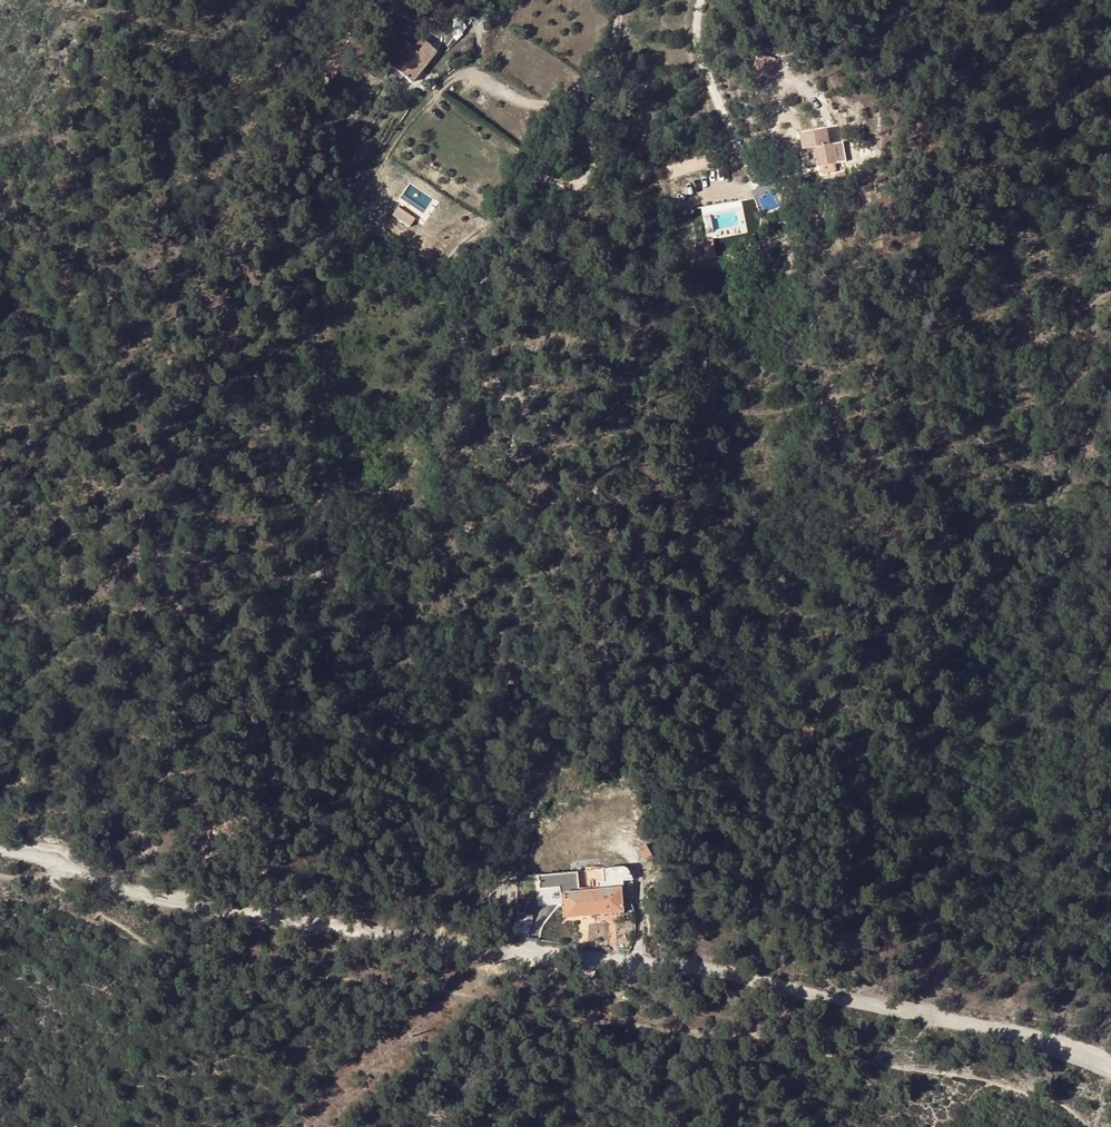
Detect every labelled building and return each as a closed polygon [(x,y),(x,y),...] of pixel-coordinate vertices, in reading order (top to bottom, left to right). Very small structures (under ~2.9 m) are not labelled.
[(406,73),(417,78),(420,73),(426,76),(435,59),(411,48),(405,59),(412,62),(406,73)] [(393,83),(410,91),(417,78),(406,73),(412,62),(405,59),(393,83)] [(807,166),(845,159),(841,140),(830,142),(827,127),(797,133),(800,147),(803,146),(807,166)] [(713,211),(714,226),(743,224),(742,209),(713,211)] [(714,238),(704,239),(707,257),(716,256),(714,238)] [(717,354),(717,342),(701,342),(701,354),(717,354)] [(170,753),(172,741),(167,740),(163,750),(170,753)] [(185,759),(189,749),(172,741),(170,753),(185,759)] [(604,881),(604,888),(621,887),(620,880),(604,881)] [(562,884),(563,891),(580,889),(579,883),(562,884)] [(604,888),(580,889),(563,891),(565,916),(623,912),(621,887),(604,888)]
